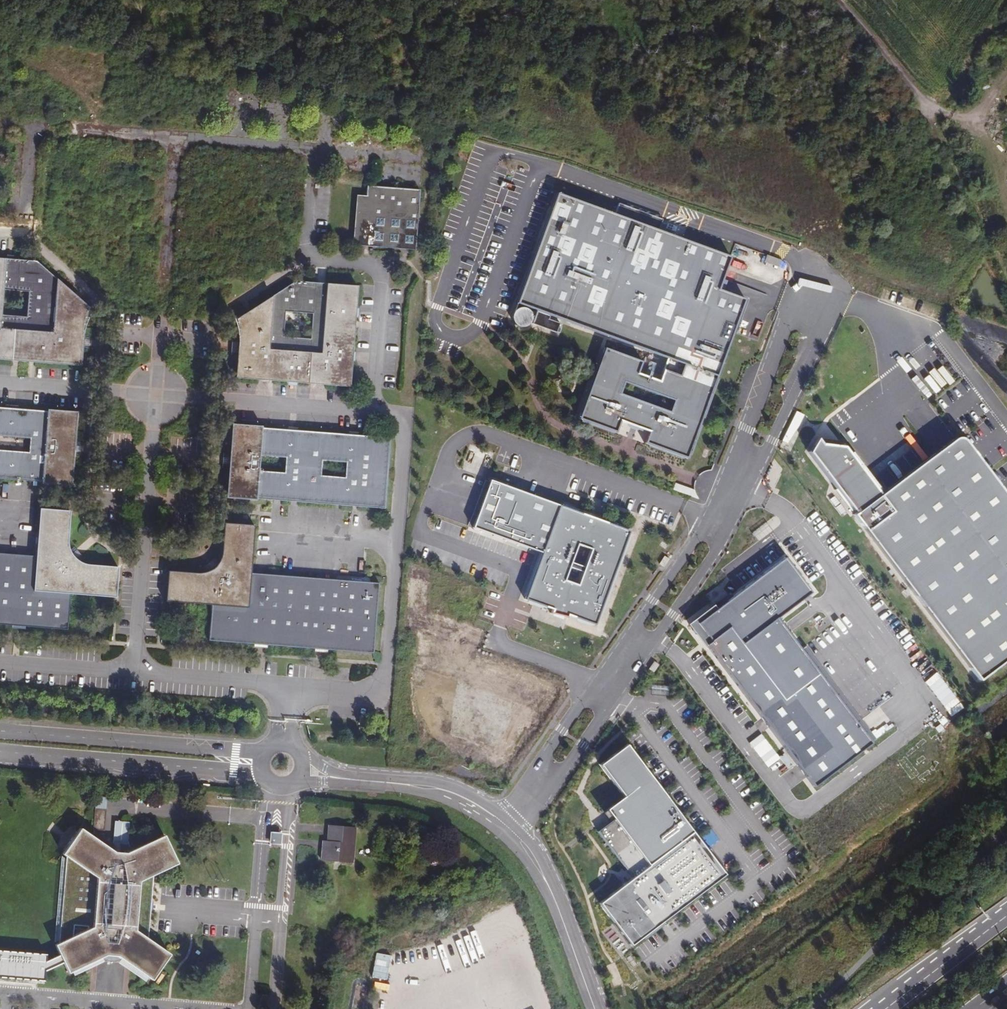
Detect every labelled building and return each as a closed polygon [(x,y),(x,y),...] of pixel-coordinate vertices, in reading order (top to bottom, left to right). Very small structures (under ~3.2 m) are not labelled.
[(417,247),(421,191),(367,186),(366,197),(359,197),(356,242),(417,247)] [(731,256),(659,230),(662,219),(619,203),(615,214),(557,193),(511,317),(510,321),(510,325),(512,328),(515,330),(519,330),(523,330),(527,327),(530,323),(556,333),(560,323),(548,319),(550,316),(667,359),(659,381),(637,373),(642,361),(605,348),(579,419),(616,433),(620,421),(649,432),(645,443),(687,459),(745,299),(719,289),(731,256)] [(782,260),(767,255),(765,262),(779,267),(782,260)] [(0,258),(0,290),(25,292),(22,319),(0,317),(0,357),(79,364),(82,327),(89,309),(31,260),(0,258)] [(293,282),(234,322),(237,342),(235,377),(348,386),(355,286),(293,282)] [(75,413),(46,411),(45,412),(0,408),(0,479),(39,483),(39,485),(70,487),(75,413)] [(257,499),(386,509),(390,440),(263,429),(261,427),(231,425),(226,497),(257,500),(257,499)] [(821,438),(809,448),(985,677),(1006,661),(1006,488),(964,433),(963,432),(962,432),(961,433),(884,493),(848,447),(825,445),(821,438)] [(915,445),(887,468),(898,481),(926,458),(915,445)] [(630,531),(491,483),(475,530),(543,554),(526,600),(554,610),(553,614),(568,619),(569,615),(597,625),(630,531)] [(116,567),(84,563),(78,560),(72,555),(67,544),(68,512),(40,510),(34,554),(0,552),(0,623),(66,628),(69,592),(115,595),(116,567)] [(253,574),(257,529),(226,527),(221,559),(217,566),(211,572),(200,576),(171,574),(168,601),(214,607),(210,640),(373,654),(378,586),(253,574)] [(763,570),(699,619),(813,779),(876,738),(778,613),(812,587),(786,553),(763,570)] [(726,868),(629,739),(599,761),(625,791),(607,805),(650,861),(599,902),(632,944),(726,868)] [(105,808),(94,808),(93,830),(104,831),(105,808)] [(130,823),(115,822),(113,851),(128,852),(130,823)] [(354,862),(355,829),(329,827),(328,849),(323,849),(323,862),(354,862)] [(150,875),(175,864),(160,837),(125,854),(114,853),(80,831),(62,856),(65,859),(60,945),(54,947),(59,956),(64,966),(66,975),(110,956),(118,956),(150,977),(168,952),(148,938),(150,875)] [(280,844),(281,834),(273,834),(272,843),(280,844)] [(38,980),(39,973),(64,966),(59,956),(40,963),(40,956),(0,952),(0,977),(38,980)]
